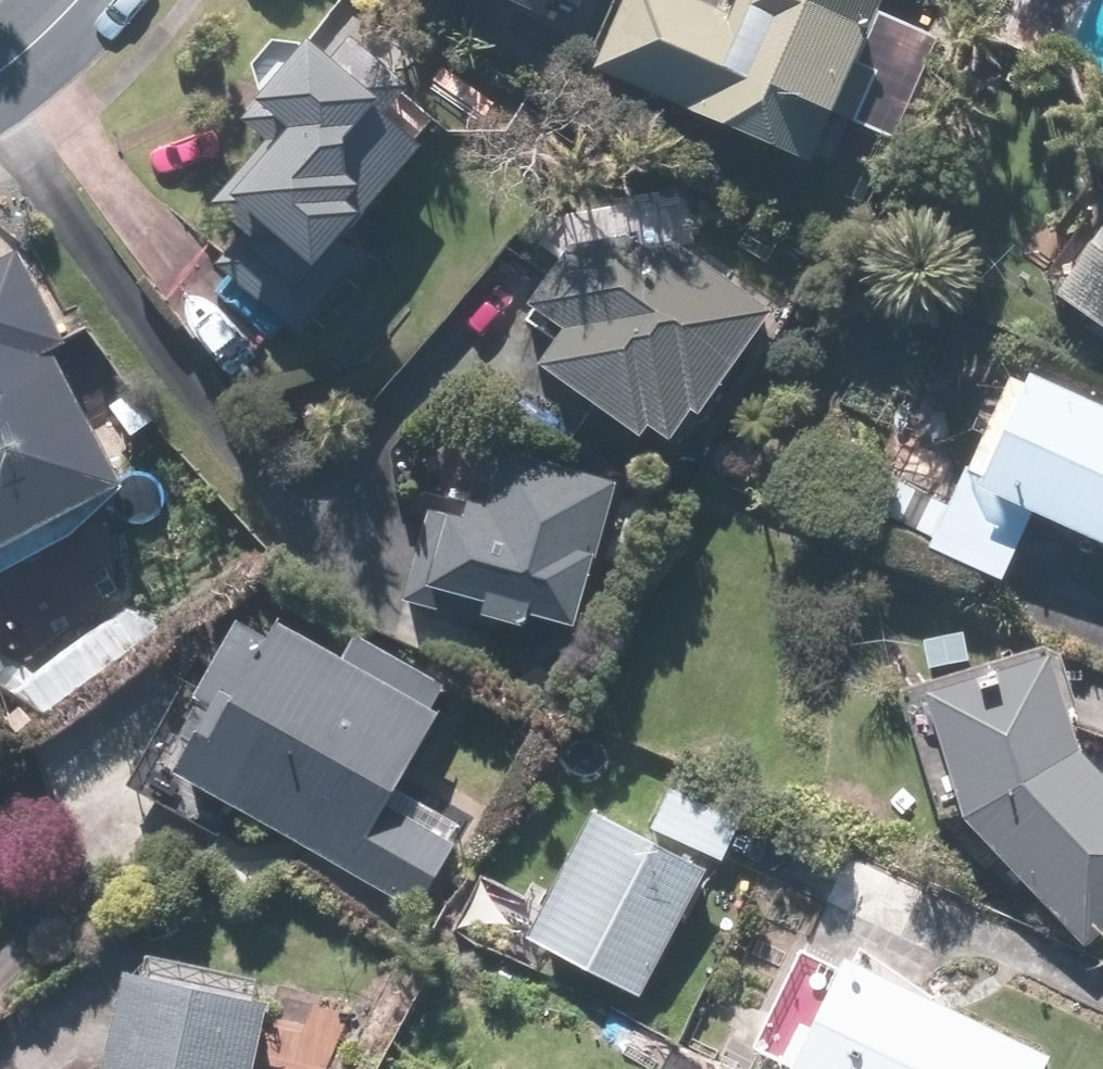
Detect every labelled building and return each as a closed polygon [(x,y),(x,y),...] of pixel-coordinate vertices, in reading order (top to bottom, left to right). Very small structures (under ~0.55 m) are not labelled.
[(539,25),(550,0),(482,0),(539,25)] [(683,117),(682,119),(803,173),(880,0),(736,0),(728,18),(688,0),(623,0),(589,76),(683,117)] [(361,265),(341,248),(420,153),(385,123),(410,94),(399,84),(350,42),(328,67),(308,50),(255,110),(279,130),(217,204),(246,228),(212,267),(295,339),(361,265)] [(1047,296),(1102,336),(1102,217),(1047,296)] [(565,247),(522,306),(557,332),(533,366),(633,439),(641,429),(664,445),(685,414),(691,418),(769,310),(674,244),(642,250),(621,236),(565,247)] [(125,498),(54,357),(66,351),(17,256),(0,264),(0,560),(125,498)] [(928,536),(921,550),(998,584),(1029,516),(1102,549),(1102,410),(1022,374),(976,475),(959,468),(943,505),(927,498),(912,529),(928,536)] [(519,628),(522,616),(570,630),(611,486),(499,454),(483,508),(463,502),(458,520),(427,510),(400,602),(494,627),(494,622),(519,628)] [(428,711),(442,686),(351,637),(338,660),(270,622),(260,639),(229,622),(187,696),(206,707),(167,775),(344,871),(416,910),(451,845),(382,808),(434,714),(428,711)] [(956,818),(1079,947),(1102,924),(1102,779),(1073,747),(1039,648),(894,692),(934,822),(960,814),(956,818)] [(740,822),(665,788),(646,829),(721,863),(740,822)] [(702,869),(587,810),(520,939),(634,999),(702,869)] [(1046,1055),(838,958),(784,1068),(1039,1068),(1046,1055)] [(262,1003),(115,971),(93,1068),(247,1068),(262,1003)]
